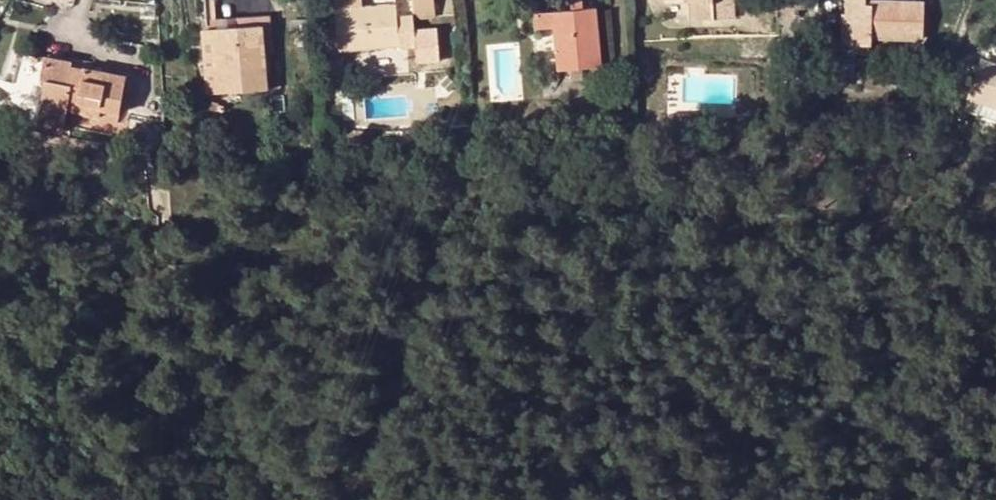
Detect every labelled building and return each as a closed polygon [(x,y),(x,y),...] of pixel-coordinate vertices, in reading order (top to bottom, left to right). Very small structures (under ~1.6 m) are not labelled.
[(337,9),(361,7),(361,0),(336,0),(337,9)] [(414,14),(414,18),(435,17),(434,0),(412,0),(414,14)] [(571,10),(582,9),(581,0),(573,0),(571,0),(571,10)] [(689,18),(737,17),(736,0),(688,0),(689,18)] [(849,44),(851,0),(845,0),(844,13),(842,13),(841,43),(849,44)] [(867,0),(851,0),(849,44),(872,45),(873,37),(923,40),(925,5),(867,1),(867,0)] [(340,51),(416,45),(415,33),(414,30),(398,31),(397,15),(397,4),(361,7),(337,9),(340,51)] [(582,9),(571,10),(552,11),(553,26),(557,68),(600,65),(596,8),(582,9)] [(552,11),(536,12),(537,27),(553,26),(552,11)] [(414,30),(414,18),(414,14),(397,15),(398,31),(414,30)] [(206,19),(207,31),(214,31),(263,28),(267,90),(275,90),(269,15),(206,19)] [(214,31),(217,93),(267,90),(263,28),(214,31)] [(214,31),(207,31),(202,31),(206,93),(217,93),(214,31)] [(439,64),(438,31),(415,33),(416,45),(417,65),(439,64)] [(118,115),(124,75),(85,68),(83,80),(69,77),(71,65),(72,62),(44,58),(41,79),(45,79),(40,110),(65,114),(67,101),(85,105),(84,115),(99,117),(100,111),(118,115)] [(981,60),(964,108),(986,116),(990,103),(995,105),(995,66),(981,60)] [(71,65),(69,77),(83,80),(85,68),(71,65)] [(344,74),(336,74),(336,83),(344,83),(344,74)] [(670,113),(669,129),(695,129),(694,114),(670,113)]
